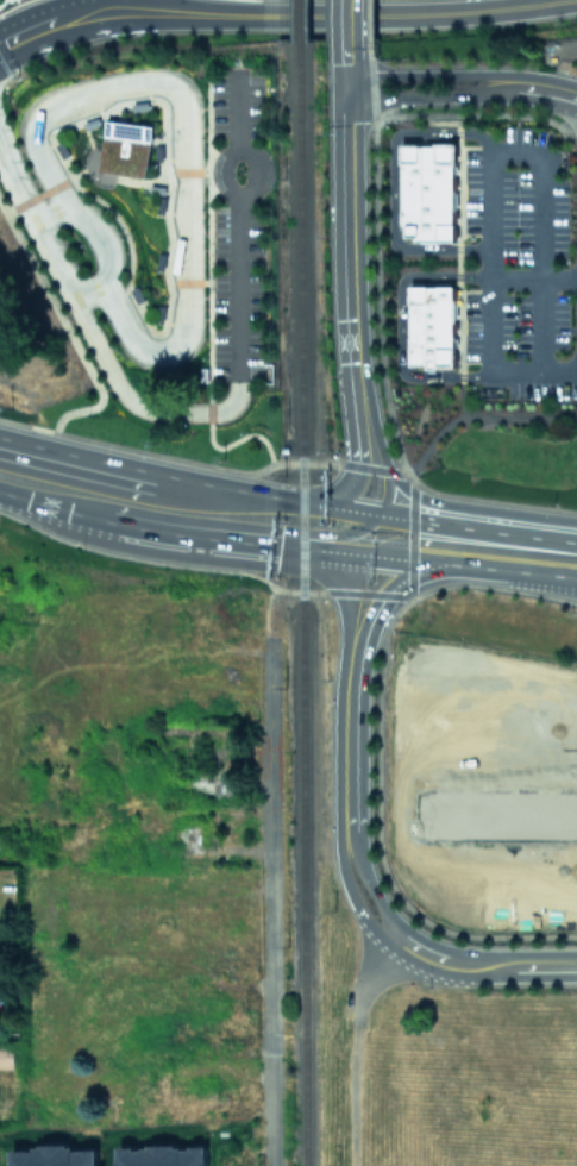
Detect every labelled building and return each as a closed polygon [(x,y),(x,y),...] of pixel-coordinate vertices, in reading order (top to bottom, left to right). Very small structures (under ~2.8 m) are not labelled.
[(99,169),(105,119),(151,125),(145,175),(99,169)] [(453,163),(453,240),(413,240),(413,236),(404,236),(404,227),(400,227),(400,144),(434,144),(434,142),(456,142),(456,163),(453,163)] [(452,365),(426,365),(426,364),(408,364),(408,283),(452,283),(452,365)] [(13,1046),(0,1046),(0,1067),(12,1068),(13,1046)] [(9,1165),(96,1165),(96,1149),(67,1148),(67,1143),(39,1142),(39,1150),(9,1149),(9,1165)] [(205,1146),(175,1148),(175,1145),(116,1147),(117,1165),(206,1165),(205,1146)]
